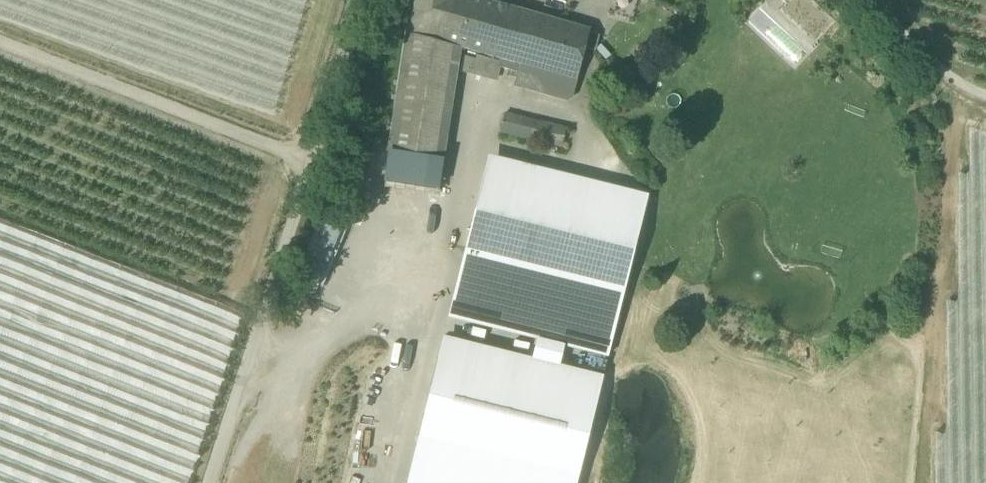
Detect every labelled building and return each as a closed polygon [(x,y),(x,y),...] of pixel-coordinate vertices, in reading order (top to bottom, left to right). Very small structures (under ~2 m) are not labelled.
[(447,44),(455,0),(412,0),(406,33),(447,44)] [(481,0),(455,0),(447,44),(462,49),(521,65),(578,81),(590,31),(481,0)] [(444,162),(462,49),(447,44),(406,33),(388,153),(444,162)] [(569,101),(573,97),(578,81),(521,65),(515,86),(569,101)] [(501,133),(562,147),(567,129),(505,115),(501,133)] [(490,157),(467,249),(625,289),(648,196),(490,157)] [(438,166),(389,158),(385,182),(434,190),(438,166)] [(319,224),(296,279),(318,289),(341,233),(319,224)] [(607,358),(625,289),(467,249),(449,319),(607,358)] [(445,338),(440,359),(598,398),(603,377),(445,338)] [(440,359),(420,438),(578,477),(598,398),(440,359)] [(420,438),(409,482),(577,482),(578,477),(420,438)]
